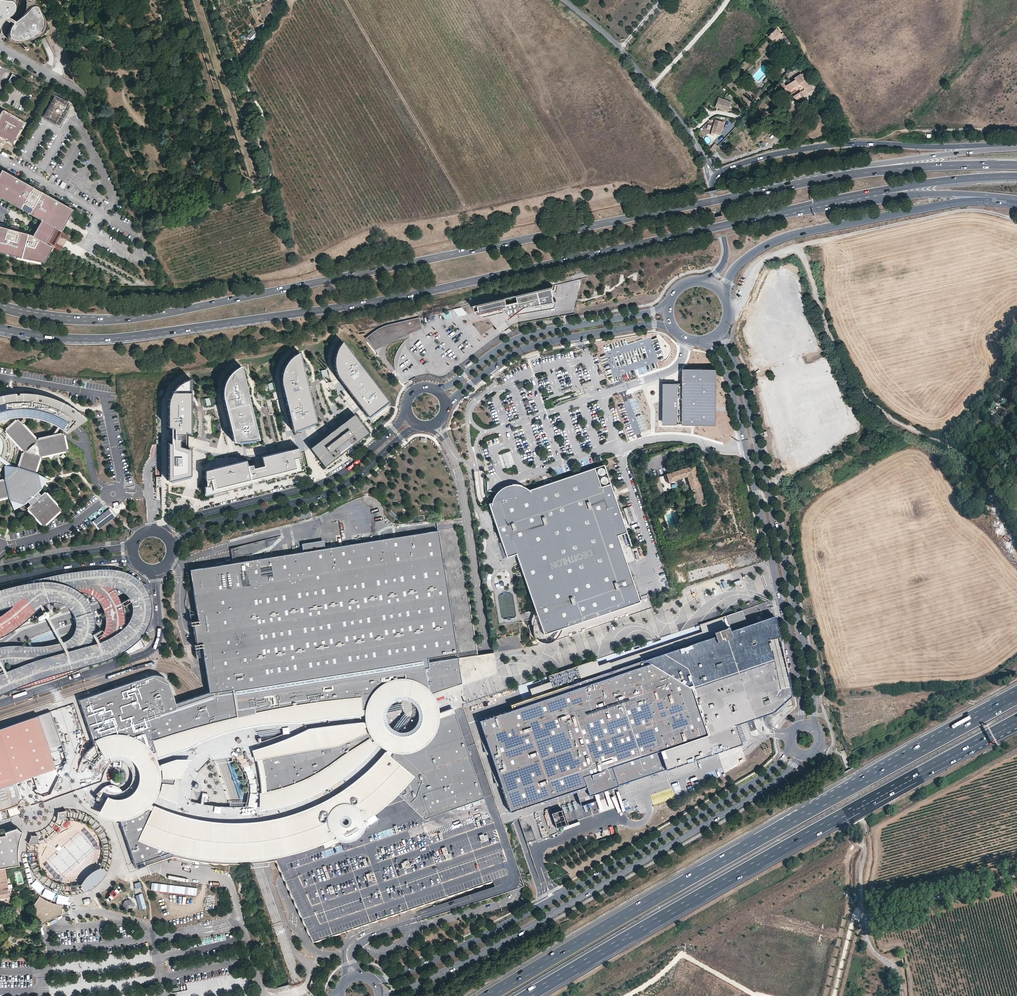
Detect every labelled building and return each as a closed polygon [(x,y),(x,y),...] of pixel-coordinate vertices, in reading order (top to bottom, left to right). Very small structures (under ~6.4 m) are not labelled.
[(1,26),(4,19),(7,16),(9,15),(10,14),(16,9),(16,2),(15,0),(0,0),(0,27),(1,26)] [(26,3),(26,10),(17,18),(15,20),(12,24),(11,28),(11,32),(13,36),(18,37),(25,37),(29,35),(35,33),(41,27),(43,24),(44,18),(43,13),(39,5),(37,0),(26,0),(26,3)] [(779,38),(783,42),(780,44),(784,49),(791,43),(787,39),(784,34),(783,35),(777,27),(768,37),(773,40),(775,38),(777,40),(779,38)] [(253,29),(247,36),(251,40),(258,33),(253,29)] [(792,55),(786,60),(791,66),(797,61),(792,55)] [(797,85),(799,88),(801,87),(803,90),(801,91),(803,95),(804,96),(813,90),(806,79),(805,79),(804,77),(805,76),(803,73),(802,74),(801,73),(794,78),(795,79),(786,85),(789,90),(797,85)] [(16,76),(12,74),(8,81),(12,84),(16,76)] [(801,98),(801,96),(798,93),(793,96),(796,101),(801,98)] [(731,101),(719,97),(716,106),(728,110),(731,101)] [(59,125),(70,106),(55,98),(44,116),(59,125)] [(26,123),(25,122),(23,122),(20,121),(20,119),(18,120),(15,118),(14,116),(12,116),(10,115),(9,113),(7,114),(5,112),(4,110),(2,111),(3,113),(1,115),(0,116),(0,137),(5,140),(6,141),(7,141),(12,143),(12,145),(14,144),(13,143),(15,140),(17,139),(16,137),(18,135),(20,134),(19,132),(21,130),(23,129),(22,127),(24,124),(26,123)] [(720,134),(723,123),(716,120),(712,132),(720,134)] [(720,159),(714,150),(710,154),(714,162),(720,159)] [(73,209),(41,191),(41,192),(32,187),(33,186),(2,169),(0,172),(0,197),(21,208),(22,206),(31,211),(29,213),(40,219),(61,231),(73,209)] [(61,231),(40,219),(35,227),(31,235),(53,246),(61,231)] [(31,235),(17,231),(17,232),(9,230),(10,229),(0,226),(0,252),(21,258),(44,262),(53,246),(31,235)] [(67,234),(61,231),(53,246),(59,249),(63,241),(67,234)] [(553,295),(551,287),(551,286),(517,294),(519,305),(521,308),(515,314),(519,313),(533,310),(553,307),(554,307),(555,306),(556,300),(554,301),(552,295),(553,295)] [(517,294),(505,297),(508,310),(515,314),(521,308),(519,305),(517,294)] [(504,311),(508,310),(505,297),(471,305),(471,306),(472,306),(477,312),(478,313),(479,313),(480,312),(482,315),(483,315),(483,316),(484,316),(487,315),(504,311)] [(771,317),(768,323),(774,326),(777,319),(771,317)] [(413,330),(411,321),(411,319),(363,330),(361,332),(359,334),(358,336),(363,342),(413,330)] [(761,319),(757,325),(762,328),(766,322),(761,319)] [(472,323),(467,326),(474,336),(479,333),(472,323)] [(346,385),(369,415),(371,414),(388,401),(343,342),(340,346),(337,352),(336,359),(337,368),(339,376),(346,385)] [(315,423),(298,352),(294,355),(290,358),(285,364),(282,371),(281,378),(282,384),(292,431),(315,423)] [(753,363),(759,361),(756,354),(750,356),(753,363)] [(223,398),(233,442),(258,439),(242,367),(235,370),(230,374),(226,380),(223,387),(223,398)] [(683,384),(664,384),(664,426),(717,426),(718,369),(683,369),(683,384)] [(167,443),(167,481),(191,475),(190,449),(183,447),(185,432),(190,434),(191,379),(182,381),(177,385),(172,390),(168,399),(168,426),(173,428),(171,444),(167,443)] [(769,392),(776,393),(777,386),(770,385),(769,392)] [(15,416),(27,417),(40,418),(49,421),(56,425),(67,433),(87,418),(77,410),(67,404),(56,399),(46,396),(36,393),(24,393),(14,393),(4,395),(0,396),(0,420),(15,416)] [(846,419),(852,416),(848,408),(843,411),(846,419)] [(352,413),(309,447),(324,466),(367,433),(352,413)] [(841,426),(847,420),(845,418),(839,424),(841,426)] [(8,431),(25,450),(19,466),(21,467),(20,471),(18,473),(9,480),(5,481),(5,479),(0,480),(0,497),(8,496),(8,494),(12,493),(19,495),(26,498),(33,505),(30,509),(43,524),(60,510),(46,494),(43,497),(36,490),(34,482),(33,476),(40,455),(66,449),(63,435),(37,440),(19,420),(8,431)] [(822,426),(826,431),(833,426),(829,421),(822,426)] [(836,440),(842,435),(840,432),(834,437),(836,440)] [(488,447),(498,443),(496,438),(486,441),(488,447)] [(243,459),(202,470),(203,479),(204,479),(204,486),(203,486),(202,494),(230,488),(250,484),(249,481),(264,477),(298,470),(295,457),(298,456),(297,447),(259,456),(262,465),(250,467),(249,464),(244,465),(243,459)] [(510,451),(501,454),(505,468),(514,465),(510,451)] [(0,455),(0,460),(18,473),(20,471),(0,455)] [(300,463),(298,456),(295,457),(298,470),(264,477),(264,480),(287,475),(303,471),(301,462),(300,463)] [(491,502),(488,503),(492,514),(494,520),(497,529),(500,538),(501,540),(506,556),(516,553),(516,555),(519,562),(521,566),(522,571),(523,575),(531,597),(532,602),(535,609),(537,616),(535,619),(533,624),(533,625),(533,628),(533,632),(534,635),(535,638),(537,640),(540,641),(543,642),(544,643),(546,643),(549,642),(552,641),(552,639),(553,639),(555,639),(556,640),(581,631),(599,625),(605,623),(606,623),(607,622),(609,621),(628,615),(647,609),(652,607),(649,597),(639,601),(638,597),(636,591),(631,578),(626,564),(624,558),(621,547),(625,546),(631,544),(622,519),(620,513),(603,464),(594,467),(552,482),(547,483),(546,484),(529,489),(524,486),(519,484),(512,484),(507,485),(501,488),(496,492),(496,493),(493,497),(492,500),(491,502)] [(693,465),(666,474),(669,481),(686,476),(690,488),(700,485),(693,465)] [(660,505),(667,503),(660,480),(653,483),(660,505)] [(690,488),(696,508),(706,504),(700,485),(690,488)] [(669,509),(667,503),(660,505),(662,511),(669,509)] [(628,523),(638,519),(633,505),(623,508),(628,523)] [(342,837),(348,837),(354,835),(359,831),(362,824),(362,821),(371,816),(381,809),(389,801),(397,793),(423,818),(484,798),(464,741),(453,707),(440,711),(440,708),(439,702),(438,699),(436,695),(447,691),(461,686),(463,686),(462,682),(459,669),(457,657),(452,658),(427,661),(426,656),(451,652),(456,652),(449,605),(437,529),(189,568),(197,618),(189,619),(191,632),(193,646),(201,645),(205,666),(207,677),(209,690),(202,692),(196,694),(181,700),(176,701),(174,700),(168,682),(167,679),(166,677),(164,676),(162,674),(160,673),(158,672),(155,672),(153,673),(108,688),(79,697),(81,706),(93,741),(94,744),(92,745),(88,748),(85,751),(83,754),(80,760),(77,770),(84,771),(85,764),(90,767),(89,772),(84,772),(84,779),(85,783),(86,786),(88,790),(89,793),(92,796),(96,793),(101,797),(98,801),(92,797),(88,802),(92,805),(96,808),(102,811),(107,813),(111,814),(116,814),(119,814),(136,866),(172,854),(190,858),(210,861),(221,862),(237,862),(251,861),(255,861),(267,860),(276,859),(275,856),(294,852),(313,846),(325,842),(337,836),(342,837)] [(505,559),(516,555),(516,553),(506,556),(501,540),(499,541),(505,559)] [(42,612),(43,613),(38,616),(38,617),(38,618),(39,619),(40,619),(41,619),(45,617),(46,617),(47,617),(48,616),(48,615),(51,613),(49,610),(46,612),(45,611),(44,611),(42,612)] [(658,752),(664,770),(741,744),(734,725),(746,721),(773,712),(789,697),(791,694),(774,615),(769,617),(705,638),(642,660),(690,689),(705,735),(658,752)] [(134,623),(113,631),(115,635),(123,654),(144,646),(136,627),(134,623)] [(550,675),(548,676),(550,682),(530,688),(533,697),(545,693),(544,690),(599,672),(600,674),(612,670),(610,662),(599,665),(597,659),(595,660),(576,666),(557,672),(550,675)] [(512,709),(479,720),(509,811),(543,800),(543,802),(575,792),(578,799),(580,805),(595,800),(593,794),(664,770),(658,752),(705,735),(690,689),(642,660),(612,670),(600,674),(545,693),(533,697),(518,701),(510,704),(512,709)] [(17,805),(19,802),(21,799),(23,797),(25,795),(28,794),(31,793),(34,793),(37,793),(40,793),(43,795),(50,792),(66,759),(51,711),(9,725),(0,728),(0,810),(17,805)] [(226,758),(242,802),(243,795),(244,789),(242,783),(241,777),(238,772),(237,769),(235,766),(233,763),(229,760),(226,758)] [(649,799),(710,781),(706,768),(646,786),(649,799)] [(391,828),(371,833),(373,840),(343,849),(341,843),(321,851),(279,865),(283,877),(312,942),(347,931),(492,882),(493,887),(494,889),(496,896),(516,890),(524,887),(503,824),(493,794),(488,796),(484,798),(423,818),(420,818),(391,828)] [(562,809),(550,813),(555,828),(567,824),(562,809)] [(60,811),(58,812),(57,815),(57,818),(63,819),(65,810),(63,811),(62,811),(60,811)] [(4,868),(13,866),(19,865),(18,860),(17,857),(17,853),(17,849),(18,846),(18,844),(19,839),(22,832),(17,828),(13,829),(9,830),(4,832),(0,833),(0,868),(4,868)] [(4,868),(0,868),(0,898),(9,896),(11,895),(10,891),(8,892),(4,868)] [(81,885),(84,891),(90,888),(96,884),(102,878),(107,871),(100,869),(92,873),(86,878),(81,885)] [(121,888),(118,886),(114,890),(113,889),(109,893),(110,895),(106,899),(109,902),(121,888)] [(138,910),(145,908),(142,893),(135,895),(138,910)] [(34,903),(40,924),(62,912),(63,904),(55,903),(47,900),(40,895),(34,903)] [(125,910),(134,907),(130,898),(122,902),(125,910)]
